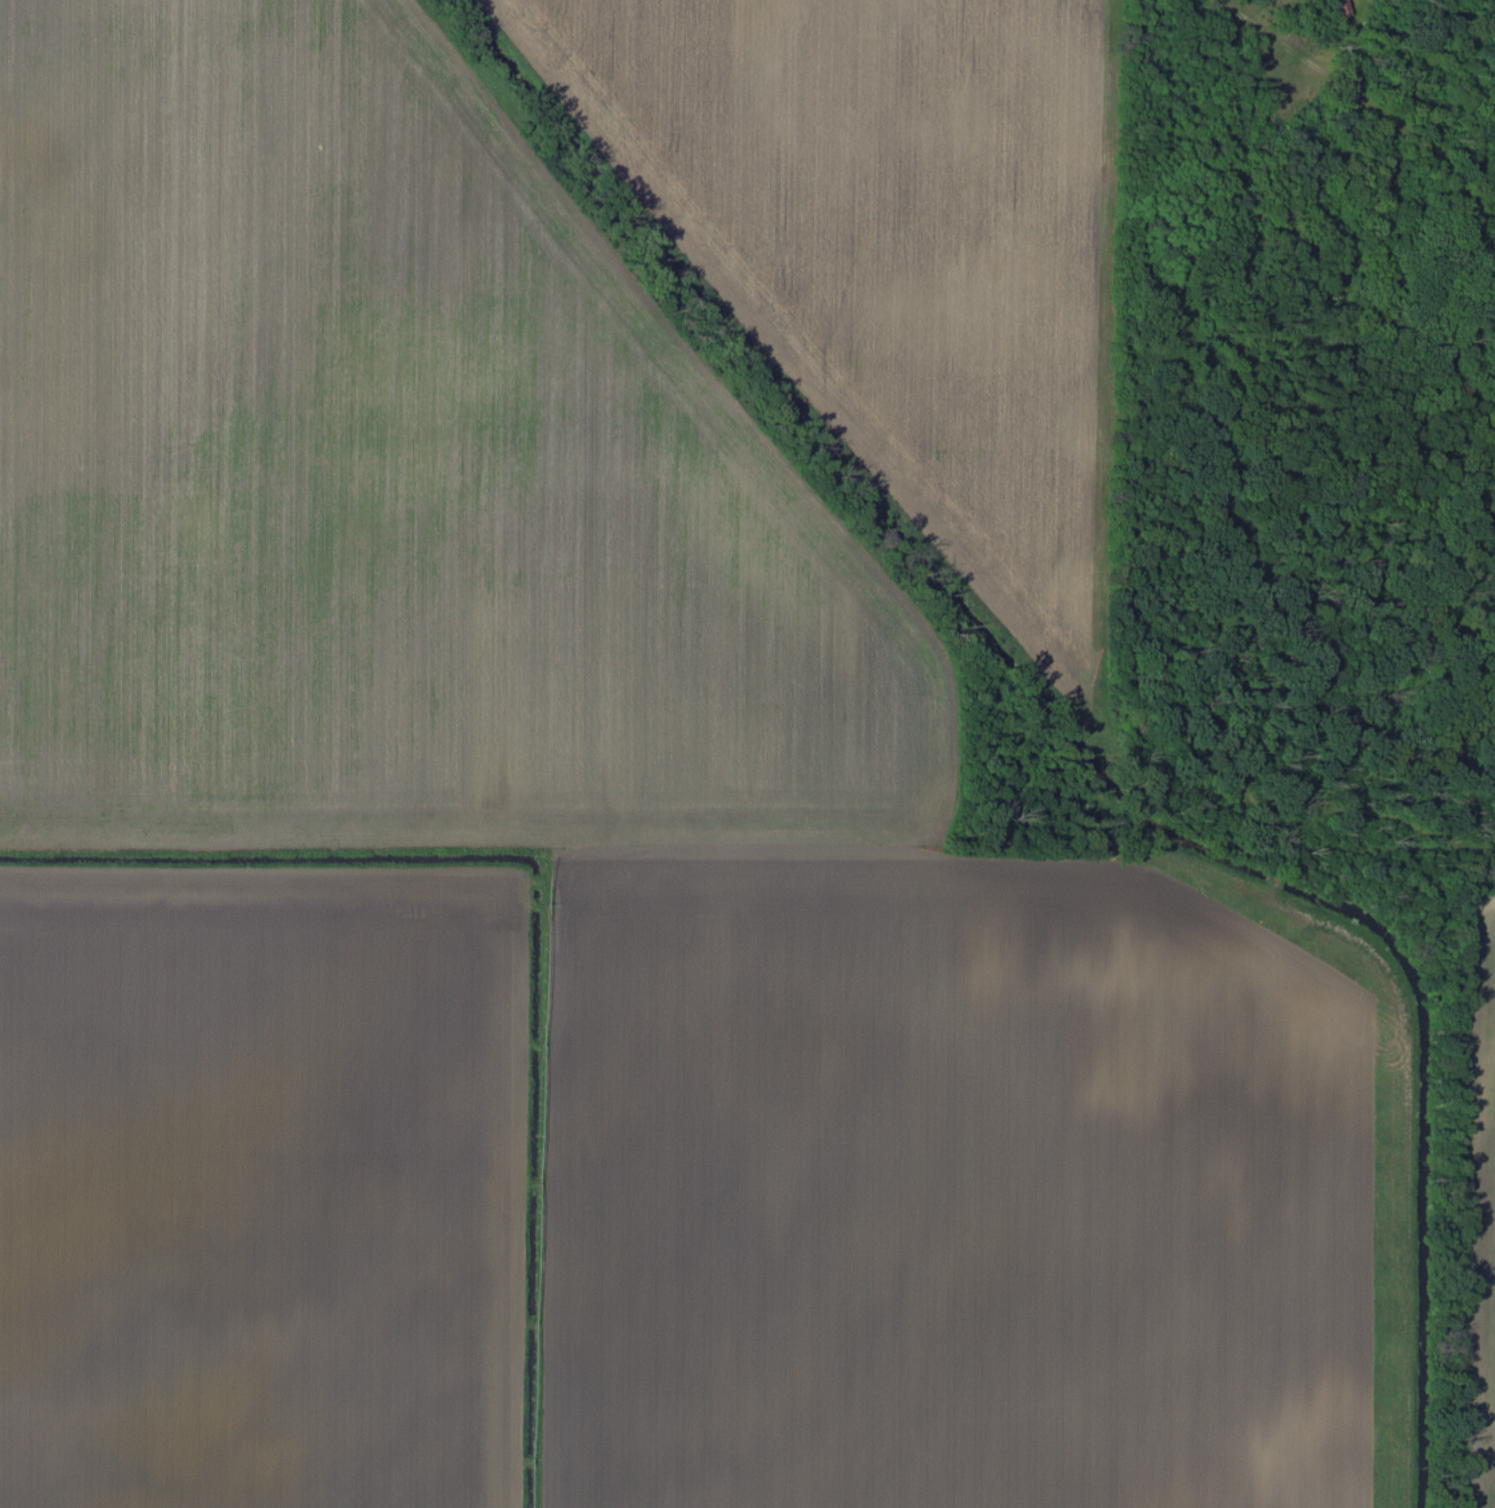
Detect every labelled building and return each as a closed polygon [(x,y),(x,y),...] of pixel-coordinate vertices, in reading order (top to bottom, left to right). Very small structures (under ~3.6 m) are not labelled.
[(1334,18),(1348,18),(1348,0),(1334,0),(1334,18)]
